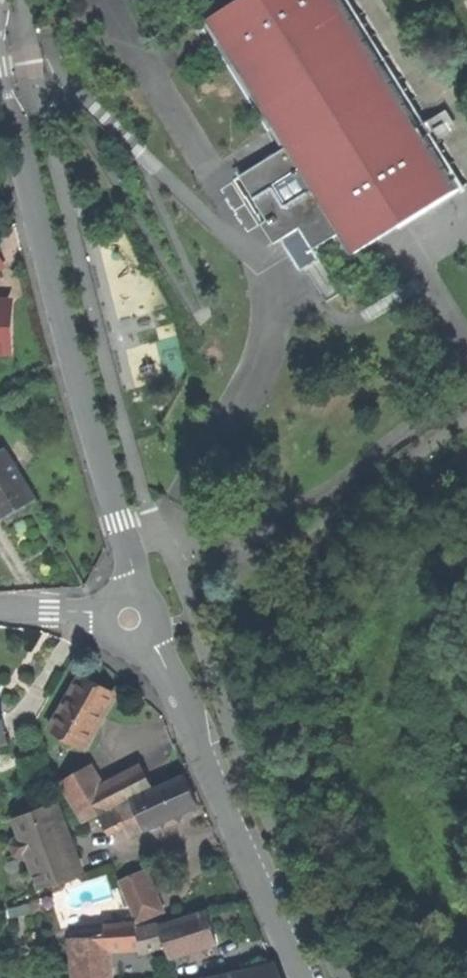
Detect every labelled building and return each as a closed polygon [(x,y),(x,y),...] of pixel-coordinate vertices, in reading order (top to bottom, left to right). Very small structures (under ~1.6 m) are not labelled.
[(0,451),(0,516),(2,519),(16,511),(35,499),(4,448),(0,451)] [(83,675),(81,679),(114,698),(116,694),(83,675)] [(114,698),(81,679),(51,731),(84,750),(100,721),(114,698)] [(66,796),(83,824),(113,807),(152,788),(144,772),(105,792),(91,768),(62,784),(68,794),(66,796)] [(132,802),(101,818),(109,834),(125,826),(131,837),(145,830),(146,831),(199,807),(193,795),(186,778),(132,800),(132,802)] [(41,889),(81,872),(73,850),(56,803),(16,819),(22,837),(15,839),(13,845),(17,855),(22,858),(29,855),(41,889)] [(120,882),(138,924),(165,913),(146,871),(120,882)] [(209,913),(161,928),(165,940),(170,958),(218,944),(214,930),(209,913)] [(105,926),(106,936),(107,949),(137,945),(136,930),(136,925),(105,926)] [(136,930),(137,945),(165,940),(161,928),(160,925),(136,930)] [(106,936),(74,938),(77,977),(109,977),(107,949),(106,936)] [(274,965),(215,977),(280,977),(274,965)]
